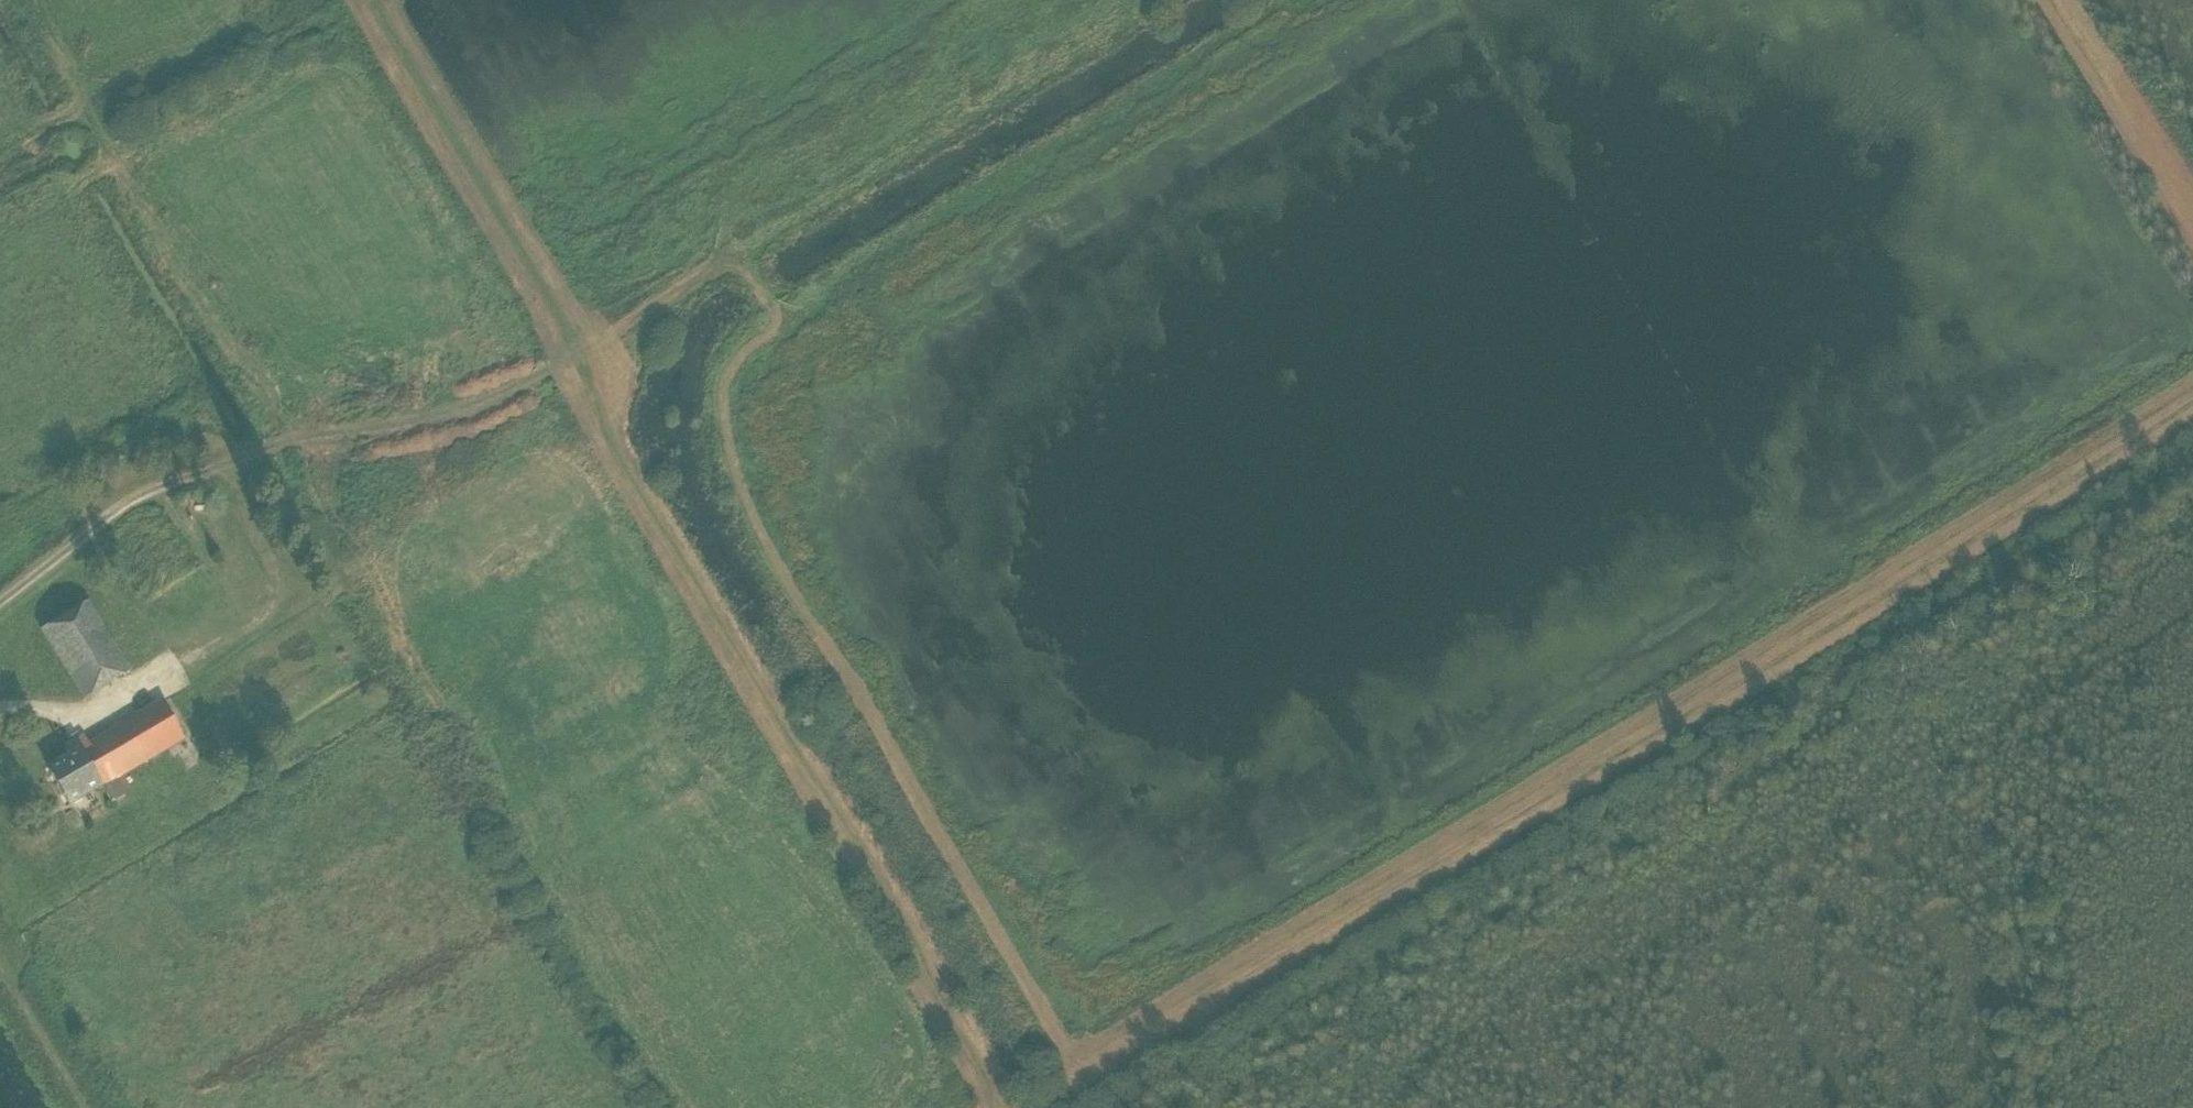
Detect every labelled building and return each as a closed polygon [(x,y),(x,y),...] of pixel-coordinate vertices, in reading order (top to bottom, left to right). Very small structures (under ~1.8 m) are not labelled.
[(43,630),(84,698),(146,660),(118,614),(101,625),(88,603),(43,630)] [(48,769),(69,805),(103,786),(112,802),(126,794),(116,778),(183,738),(162,702),(108,734),(89,745),(83,736),(67,746),(72,755),(48,769)]
